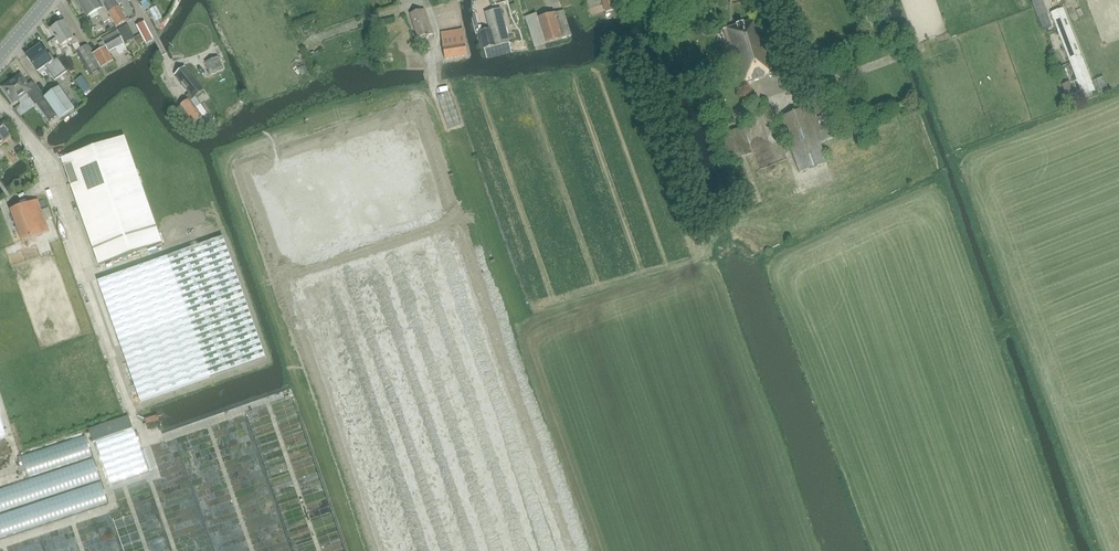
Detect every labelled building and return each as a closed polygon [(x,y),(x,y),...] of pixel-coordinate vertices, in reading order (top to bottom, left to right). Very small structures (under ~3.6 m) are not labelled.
[(110,19),(98,0),(80,0),(78,1),(87,17),(97,11),(104,22),(110,19)] [(108,13),(119,7),(118,4),(122,2),(121,0),(101,0),(108,13)] [(383,9),(394,4),(392,0),(379,0),(383,9)] [(881,11),(878,0),(871,0),(869,0),(873,13),(881,11)] [(1088,0),(1082,0),(1050,12),(1083,96),(1118,82),(1118,80),(1088,0)] [(116,27),(127,22),(119,7),(108,13),(116,27)] [(490,29),(479,32),(484,49),(509,42),(500,8),(485,12),(489,29),(490,29)] [(428,36),(433,35),(424,9),(410,14),(418,40),(426,37),(426,39),(429,38),(428,36)] [(536,14),(525,17),(535,47),(562,39),(571,36),(563,11),(554,13),(538,18),(536,14)] [(764,76),(772,73),(755,19),(723,30),(733,62),(741,85),(765,77),(764,76)] [(705,20),(698,26),(705,33),(712,27),(705,20)] [(73,46),(79,42),(76,37),(74,38),(64,22),(51,30),(60,46),(70,41),(73,46)] [(146,44),(154,40),(145,22),(137,27),(146,44)] [(124,43),(134,38),(133,37),(127,25),(101,39),(103,42),(99,44),(102,49),(94,53),(102,67),(113,61),(108,51),(124,43)] [(463,29),(441,33),(443,46),(445,59),(467,56),(463,29)] [(133,37),(134,38),(139,48),(144,45),(139,35),(133,37)] [(86,45),(75,51),(89,74),(100,68),(86,45)] [(26,56),(37,72),(45,67),(55,80),(67,72),(58,58),(55,60),(50,53),(47,55),(46,54),(47,54),(47,53),(46,54),(40,46),(26,56)] [(211,76),(224,70),(218,57),(205,62),(211,76)] [(201,105),(196,108),(190,99),(193,97),(194,98),(203,90),(184,67),(175,75),(190,93),(186,96),(189,100),(179,107),(191,125),(202,117),(207,114),(201,105)] [(13,103),(27,93),(35,105),(44,99),(32,82),(28,85),(20,75),(2,87),(13,103)] [(60,119),(74,109),(59,87),(44,97),(60,119)] [(448,128),(462,123),(451,92),(437,97),(448,128)] [(820,143),(841,135),(825,92),(803,100),(806,108),(780,118),(800,172),(826,162),(820,143)] [(764,150),(758,151),(750,124),(745,126),(756,165),(767,162),(764,150)] [(10,137),(0,126),(0,145),(10,137)] [(742,128),(715,138),(725,164),(752,154),(742,128)] [(162,244),(125,137),(62,159),(99,266),(162,244)] [(22,242),(50,230),(38,200),(10,210),(22,242)] [(64,232),(58,234),(63,250),(69,248),(64,232)] [(223,237),(167,257),(209,377),(266,358),(223,237)] [(167,257),(98,281),(140,402),(209,377),(167,257)] [(96,442),(133,429),(129,416),(89,430),(93,442),(96,442)] [(134,429),(133,429),(96,442),(110,483),(148,470),(134,429)]
